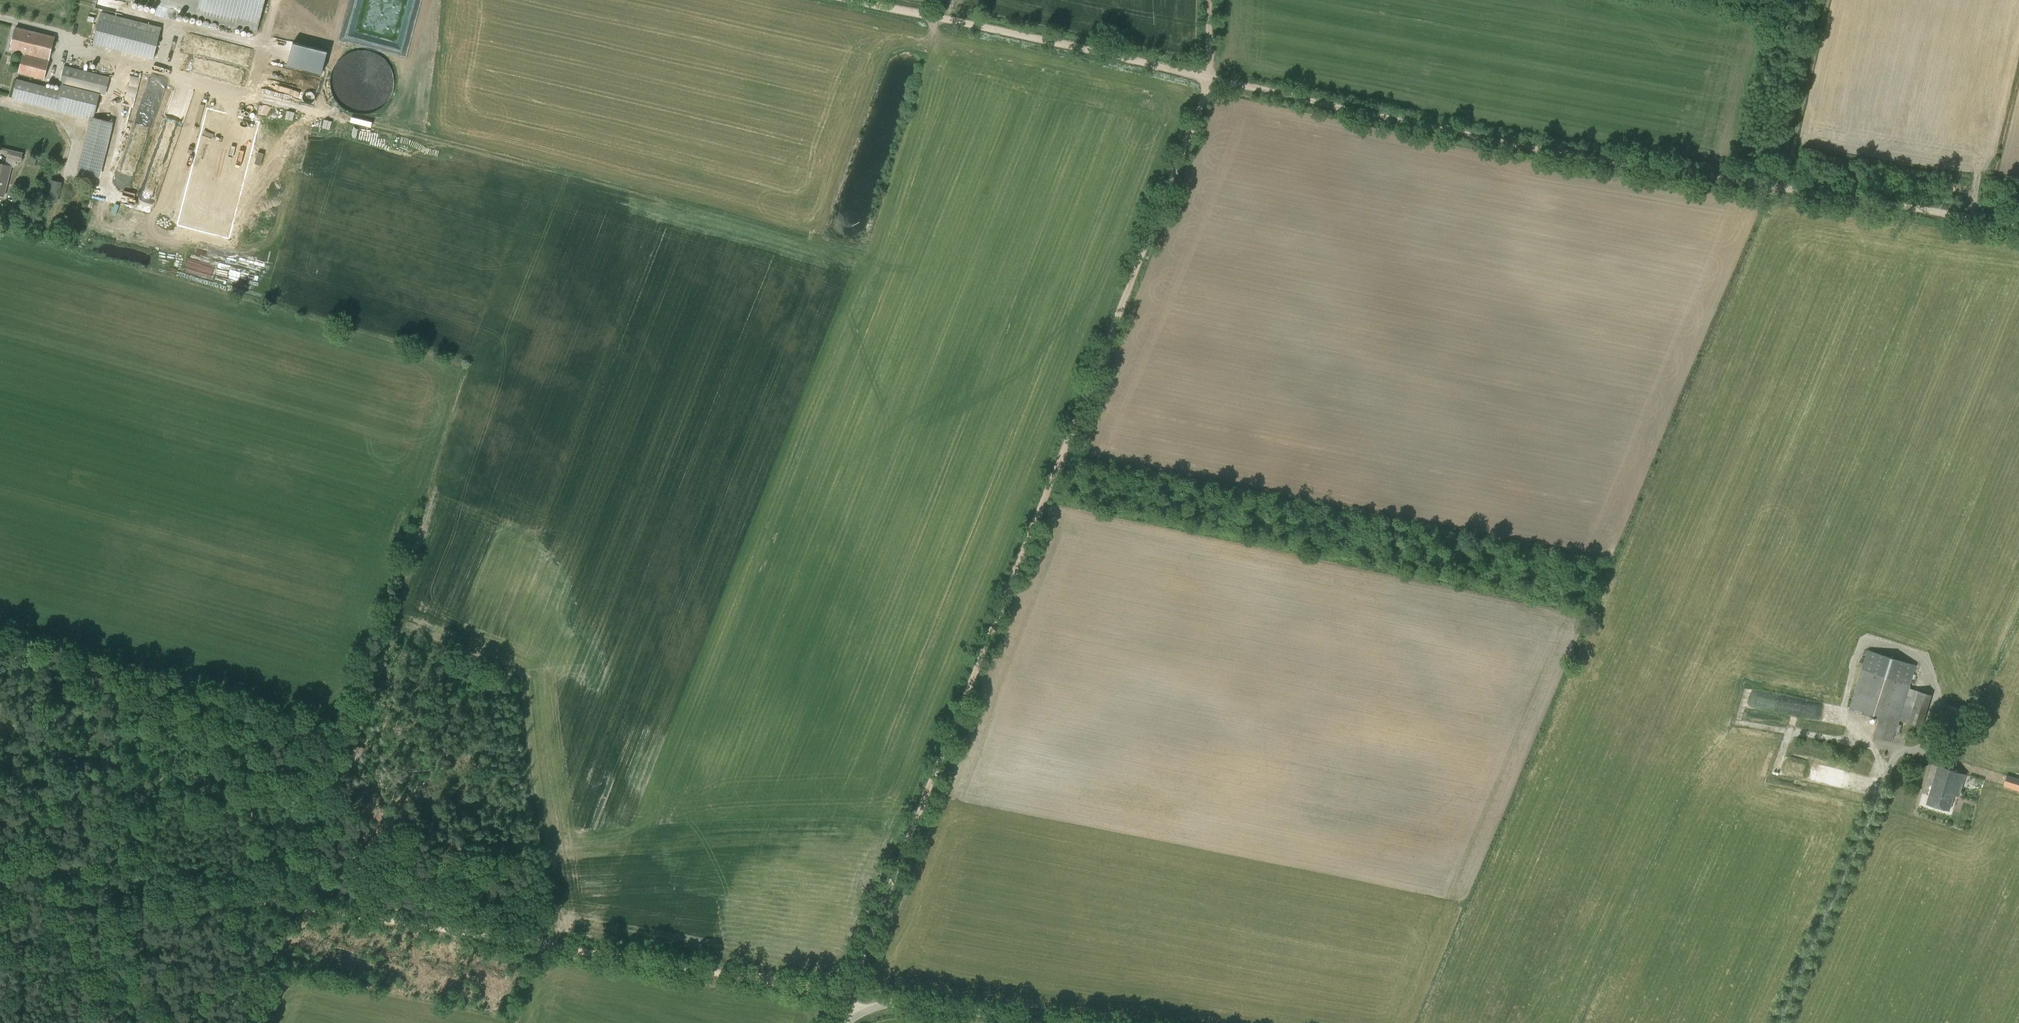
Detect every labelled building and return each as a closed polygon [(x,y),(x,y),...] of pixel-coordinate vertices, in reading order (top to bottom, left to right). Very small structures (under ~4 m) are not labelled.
[(96,6),(110,10),(113,0),(97,0),(96,6)] [(256,32),(264,0),(133,0),(256,32)] [(161,28),(101,13),(94,42),(153,58),(161,28)] [(44,79),(54,38),(16,28),(10,49),(24,52),(19,73),(44,79)] [(324,65),(321,50),(317,51),(319,59),(312,61),(313,67),(324,65)] [(369,88),(368,56),(375,56),(375,52),(350,52),(350,77),(356,77),(356,88),(369,88)] [(103,96),(108,77),(64,66),(59,83),(64,85),(63,89),(59,88),(58,90),(17,79),(13,96),(58,107),(93,116),(99,95),(103,96)] [(291,92),(294,93),(296,82),(271,77),(270,82),(292,87),(291,92)] [(245,104),(197,92),(167,208),(215,220),(245,104)] [(97,176),(111,122),(91,117),(78,171),(97,176)] [(21,162),(23,153),(9,149),(7,159),(21,162)] [(11,167),(0,164),(0,195),(4,196),(11,167)] [(59,202),(63,181),(51,178),(47,199),(59,202)] [(1909,688),(1910,684),(1916,664),(1868,649),(1849,709),(1873,716),(1879,718),(1874,735),(1892,741),(1895,731),(1899,733),(1901,725),(1898,724),(1909,688)] [(1797,703),(1794,713),(1804,715),(1806,705),(1797,703)] [(1961,773),(1961,772),(1938,765),(1926,803),(1950,810),(1954,795),(1959,796),(1965,774),(1961,773)] [(2007,775),(2004,786),(2018,791),(2018,778),(2007,775)]
